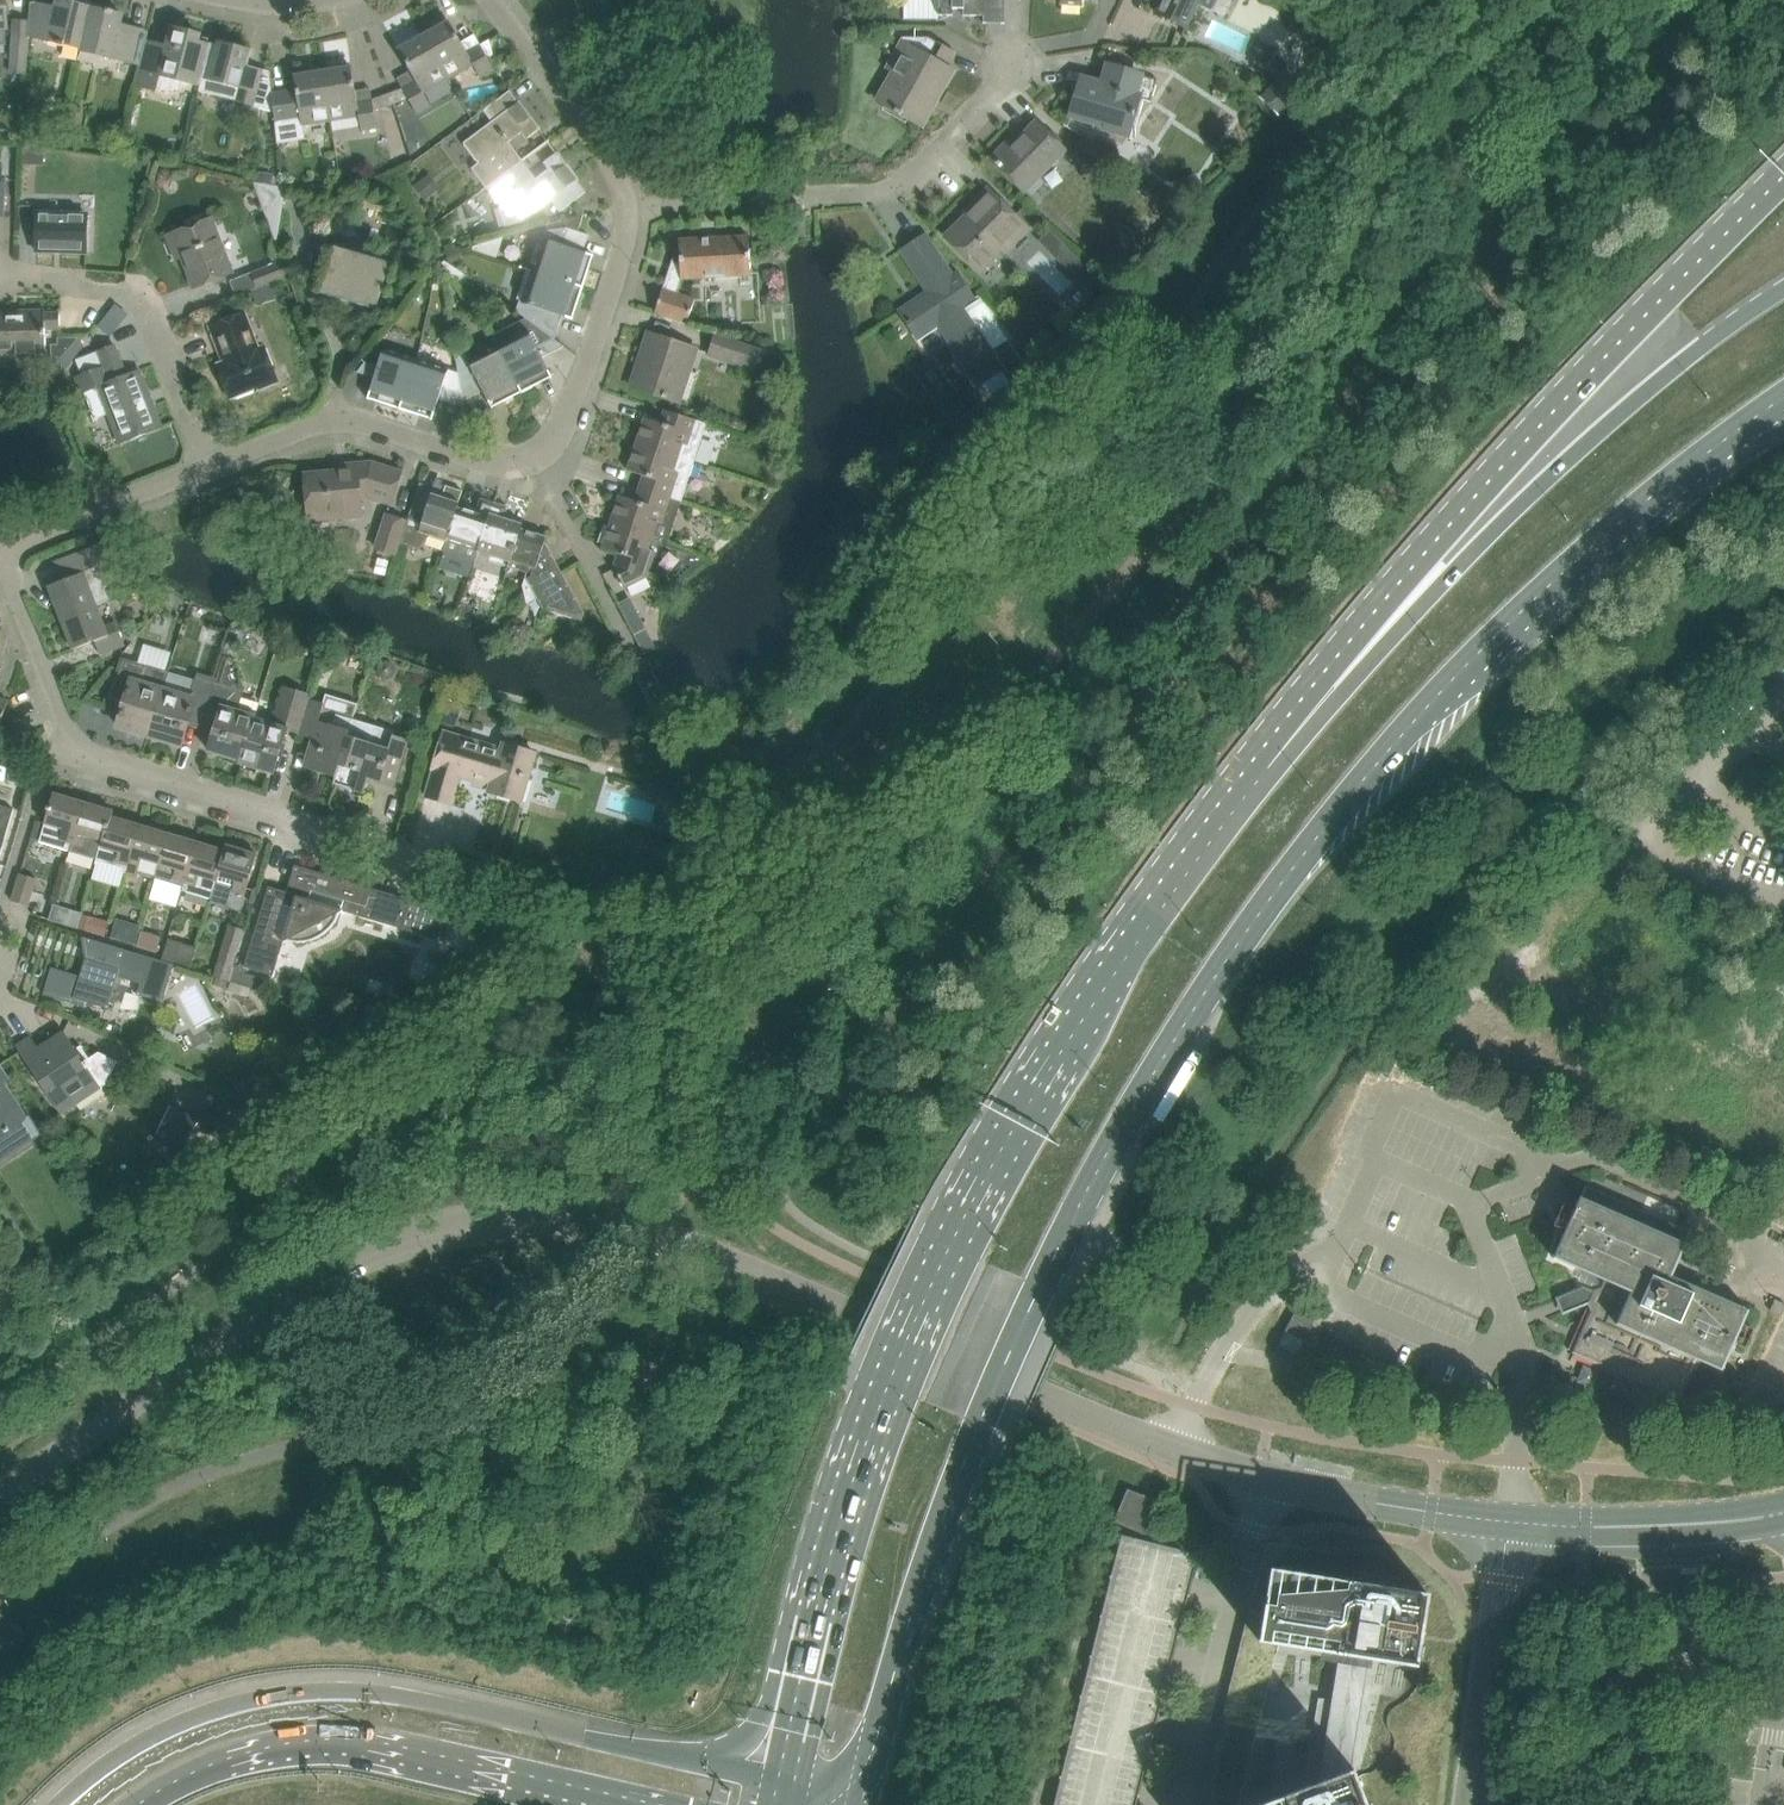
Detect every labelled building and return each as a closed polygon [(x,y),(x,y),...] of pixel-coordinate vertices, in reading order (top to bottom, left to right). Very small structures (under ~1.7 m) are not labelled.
[(5,45),(4,29),(8,29),(6,0),(0,0),(0,45),(5,45)] [(29,35),(80,47),(81,47),(91,7),(61,0),(58,0),(56,7),(34,2),(31,1),(29,20),(29,35)] [(1005,0),(939,0),(939,15),(953,15),(953,9),(963,8),(963,15),(983,15),(983,23),(1005,23),(1005,0)] [(1156,13),(1186,27),(1198,3),(1211,9),(1215,0),(1162,0),(1156,13)] [(81,47),(80,47),(80,49),(141,63),(145,47),(146,41),(148,41),(148,40),(147,39),(149,32),(131,27),(130,33),(119,30),(123,14),(113,12),(113,10),(108,9),(107,11),(91,7),(81,47)] [(14,19),(11,71),(26,73),(29,35),(29,20),(14,19)] [(449,20),(438,27),(437,24),(427,30),(428,32),(424,35),(449,78),(474,64),(481,77),(494,69),(487,57),(480,44),(467,51),(449,20)] [(181,92),(184,80),(201,85),(203,77),(212,45),(198,41),(200,34),(172,27),(166,52),(145,47),(141,63),(136,84),(157,90),(176,95),(181,92)] [(403,88),(390,93),(394,103),(409,98),(417,113),(431,105),(424,93),(449,78),(424,35),(420,37),(418,35),(409,40),(410,42),(398,49),(416,80),(403,88)] [(904,37),(887,67),(894,71),(877,100),(923,126),(953,71),(946,67),(955,51),(930,38),(904,37)] [(491,38),(480,44),(487,57),(494,53),(491,38)] [(201,85),(200,91),(236,100),(274,111),(272,93),(270,70),(263,69),(262,70),(246,66),(250,50),(220,42),(219,47),(212,45),(201,85)] [(328,70),(323,70),(331,120),(359,116),(361,130),(377,128),(374,111),(394,103),(390,93),(372,99),(357,102),(352,66),(339,68),(339,65),(327,67),(328,70)] [(1158,79),(1110,65),(1104,86),(1081,80),(1071,113),(1103,123),(1103,126),(1134,135),(1144,100),(1151,102),(1158,79)] [(296,89),(272,93),(274,111),(278,143),(305,139),(303,125),(331,120),(323,70),(318,71),(318,69),(306,70),(307,73),(294,75),(296,89)] [(1288,69),(1260,97),(1280,116),(1308,88),(1288,69)] [(523,160),(522,159),(509,142),(524,130),(529,137),(541,128),(520,100),(519,101),(510,90),(484,110),(492,121),(464,142),(479,163),(472,168),(486,187),(523,160)] [(992,157),(991,158),(1025,191),(1065,150),(1036,122),(997,161),(992,157)] [(1082,136),(1070,153),(1097,171),(1109,154),(1082,136)] [(23,147),(23,164),(45,165),(45,147),(23,147)] [(579,179),(558,151),(547,160),(552,166),(536,178),(523,160),(486,187),(500,206),(506,226),(523,221),(551,200),(560,212),(586,192),(578,180),(579,179)] [(259,171),(257,182),(272,184),(274,175),(274,173),(259,171)] [(428,176),(415,186),(427,202),(440,191),(428,176)] [(257,182),(254,182),(278,243),(287,187),(278,185),(272,184),(257,182)] [(1028,228),(988,188),(976,200),(981,204),(970,215),(968,213),(945,236),(979,270),(1001,248),(1004,252),(1028,228)] [(37,250),(86,252),(87,213),(38,212),(37,250)] [(570,218),(567,227),(579,231),(584,214),(570,218)] [(212,218),(167,235),(168,237),(174,235),(194,287),(233,272),(212,218)] [(533,271),(584,287),(590,267),(594,256),(594,255),(588,252),(584,251),(589,235),(578,231),(579,231),(567,227),(547,230),(542,244),(537,242),(530,264),(535,265),(533,271)] [(1049,230),(1038,242),(1058,262),(1070,250),(1049,230)] [(751,276),(748,235),(679,239),(680,263),(673,261),(674,258),(673,257),(655,313),(687,324),(695,299),(681,294),(686,279),(751,276)] [(931,290),(901,310),(915,332),(932,321),(937,329),(975,386),(979,383),(989,398),(1011,383),(994,356),(962,308),(974,300),(957,273),(953,276),(929,240),(905,256),(922,282),(925,280),(931,290)] [(335,246),(321,293),(376,309),(390,262),(335,246)] [(460,250),(449,253),(452,261),(463,258),(460,250)] [(259,287),(290,275),(284,260),(253,272),(259,287)] [(447,260),(444,262),(457,282),(467,275),(447,260)] [(442,261),(438,261),(433,284),(444,285),(442,261)] [(1088,269),(1076,280),(1087,291),(1099,279),(1088,269)] [(573,319),(584,287),(533,271),(523,303),(519,302),(517,311),(527,318),(555,339),(563,315),(573,319)] [(110,307),(98,323),(111,333),(123,317),(110,307)] [(46,352),(46,329),(60,329),(60,312),(45,312),(45,309),(0,310),(0,353),(46,352)] [(245,313),(212,325),(226,361),(219,364),(232,397),(256,388),(276,380),(272,367),(263,346),(259,348),(245,313)] [(527,318),(494,335),(499,345),(522,392),(541,383),(551,377),(553,377),(550,371),(542,357),(564,346),(555,339),(527,318)] [(697,349),(648,333),(642,351),(645,352),(641,366),(638,365),(631,385),(674,400),(685,366),(691,367),(697,349)] [(753,369),(760,348),(717,334),(710,355),(753,369)] [(78,341),(78,337),(59,338),(59,345),(52,345),(53,370),(78,341)] [(105,366),(77,377),(83,392),(99,386),(121,443),(162,427),(140,369),(126,375),(115,344),(99,350),(105,366)] [(456,358),(459,374),(463,401),(483,390),(489,402),(492,408),(493,407),(504,402),(522,392),(499,345),(470,360),(466,353),(456,358)] [(416,358),(384,347),(378,365),(365,361),(358,372),(375,377),(370,392),(368,398),(380,402),(400,409),(416,358)] [(416,358),(400,409),(420,415),(431,419),(432,419),(434,413),(439,398),(464,406),(463,401),(459,374),(448,371),(449,369),(416,358)] [(753,372),(762,383),(769,377),(760,366),(753,372)] [(645,417),(636,444),(696,463),(708,424),(665,410),(661,422),(645,417)] [(683,502),(693,473),(696,463),(636,444),(628,470),(643,475),(639,487),(672,498),(683,502)] [(391,504),(401,473),(401,471),(372,462),(350,464),(351,469),(305,473),(309,514),(331,512),(332,518),(362,515),(360,496),(366,495),(391,504)] [(409,517),(401,543),(422,550),(430,535),(447,541),(459,502),(463,491),(443,484),(435,481),(433,487),(420,483),(409,517)] [(620,495),(611,521),(653,535),(658,522),(664,524),(672,498),(639,487),(635,500),(620,495)] [(447,541),(438,567),(470,578),(478,552),(495,502),(481,497),(476,512),(458,507),(460,502),(459,502),(447,541)] [(509,566),(522,523),(505,517),(508,506),(495,502),(478,552),(510,562),(509,566)] [(396,554),(406,521),(386,515),(376,548),(396,554)] [(611,521),(603,548),(618,553),(614,566),(625,587),(647,576),(655,551),(649,549),(653,535),(611,521)] [(533,579),(545,541),(521,528),(523,523),(522,523),(509,566),(528,572),(523,585),(525,592),(528,580),(532,578),(533,579)] [(543,608),(582,620),(585,612),(561,570),(545,541),(533,579),(532,578),(528,580),(525,592),(528,604),(538,598),(543,608)] [(64,580),(49,585),(61,617),(97,604),(90,586),(103,581),(101,576),(114,571),(104,544),(64,559),(69,572),(62,574),(64,580)] [(441,596),(431,593),(427,603),(437,606),(441,596)] [(630,598),(619,603),(634,633),(645,628),(630,598)] [(95,640),(101,654),(125,645),(117,622),(106,626),(97,604),(61,617),(73,649),(95,640)] [(139,656),(144,637),(138,636),(125,652),(139,656)] [(143,644),(141,661),(168,665),(170,648),(143,644)] [(216,680),(206,716),(217,719),(213,733),(209,750),(241,759),(242,760),(254,718),(258,705),(240,699),(244,688),(236,686),(225,652),(216,680)] [(118,725),(150,735),(164,690),(170,671),(149,665),(125,658),(118,666),(112,689),(128,693),(118,725)] [(190,697),(164,690),(150,735),(182,745),(191,712),(206,716),(216,680),(197,674),(190,697)] [(241,762),(274,772),(287,729),(299,733),(300,729),(309,700),(311,693),(284,685),(272,724),(254,718),(242,760),(241,759),(241,762)] [(309,700),(300,729),(314,733),(304,766),(336,776),(354,719),(359,703),(327,694),(324,704),(309,700)] [(0,727),(8,700),(0,697),(0,727)] [(445,704),(440,722),(456,727),(461,709),(445,704)] [(395,731),(354,719),(336,776),(334,783),(364,792),(369,774),(380,777),(379,781),(395,786),(409,741),(394,736),(395,731)] [(489,791),(521,801),(536,753),(504,743),(502,749),(444,731),(433,768),(434,768),(426,796),(453,804),(461,776),(491,785),(489,791)] [(22,784),(25,774),(10,769),(7,779),(22,784)] [(650,787),(647,796),(658,799),(674,804),(677,795),(650,787)] [(84,802),(54,793),(45,822),(40,841),(70,850),(84,802)] [(111,816),(112,816),(114,811),(84,802),(70,850),(97,858),(94,865),(96,866),(102,846),(101,845),(103,840),(104,840),(111,816)] [(14,809),(0,805),(0,857),(14,809)] [(125,874),(125,873),(140,824),(112,816),(111,816),(104,840),(103,840),(101,845),(102,846),(96,866),(125,874)] [(156,877),(160,863),(169,833),(140,824),(125,873),(137,876),(138,872),(156,877)] [(183,892),(183,890),(197,841),(169,833),(160,863),(156,877),(154,883),(183,892)] [(197,841),(183,890),(212,899),(226,850),(225,850),(197,841)] [(226,850),(212,899),(230,904),(232,899),(243,902),(245,894),(257,854),(226,844),(225,850),(226,850)] [(269,886),(245,966),(293,981),(299,960),(303,960),(308,959),(305,941),(312,940),(319,937),(324,934),(330,929),(335,924),(339,918),(342,910),(360,915),(438,939),(447,910),(304,867),(299,886),(290,883),(287,892),(287,891),(269,886)] [(12,900),(29,905),(37,878),(20,873),(12,900)] [(77,928),(77,927),(81,914),(68,910),(64,923),(77,928)] [(83,915),(79,928),(105,936),(105,935),(109,923),(83,915)] [(117,921),(112,937),(135,944),(140,928),(138,927),(123,923),(117,921)] [(142,931),(137,947),(157,953),(162,938),(142,931)] [(172,963),(163,960),(133,951),(83,936),(82,937),(91,940),(81,975),(52,967),(44,994),(74,1003),(75,998),(109,1008),(118,976),(141,983),(138,994),(164,1002),(175,964),(172,963)] [(172,963),(175,964),(191,969),(192,964),(197,948),(178,942),(172,963)] [(224,943),(218,964),(233,969),(235,964),(240,948),(224,943)] [(245,967),(235,964),(233,969),(229,982),(256,990),(260,978),(243,973),(245,967)] [(76,1048),(64,1030),(39,1047),(31,1035),(16,1045),(61,1114),(106,1084),(118,1061),(99,1052),(90,1058),(81,1045),(76,1048)] [(5,1130),(6,1132),(27,1118),(3,1082),(8,1079),(0,1067),(0,1134),(5,1130)] [(186,1146),(200,1119),(171,1105),(157,1132),(186,1146)] [(1603,1288),(1595,1291),(1592,1297),(1590,1303),(1590,1304),(1592,1310),(1583,1331),(1574,1352),(1651,1386),(1678,1397),(1696,1358),(1720,1368),(1719,1369),(1722,1370),(1729,1353),(1749,1309),(1748,1309),(1746,1308),(1746,1309),(1671,1276),(1686,1243),(1685,1242),(1688,1234),(1689,1234),(1690,1231),(1689,1231),(1688,1233),(1678,1228),(1586,1188),(1587,1186),(1586,1186),(1586,1185),(1581,1197),(1580,1196),(1554,1257),(1556,1258),(1606,1280),(1603,1288)] [(1775,1299),(1770,1310),(1781,1315),(1783,1309),(1783,1303),(1775,1299)] [(8,1314),(0,1301),(0,1319),(8,1314)] [(1296,1311),(1287,1328),(1306,1338),(1315,1321),(1303,1314),(1296,1311)] [(1306,1338),(1287,1328),(1278,1345),(1297,1355),(1306,1338)] [(1326,1340),(1332,1343),(1338,1333),(1331,1329),(1326,1340)] [(1146,1535),(1147,1532),(1160,1502),(1128,1489),(1116,1519),(1115,1521),(1146,1535)] [(1195,1549),(1118,1533),(1063,1804),(1143,1804),(1195,1549)] [(1358,1778),(1358,1777),(1357,1773),(1356,1772),(1354,1768),(1371,1658),(1417,1665),(1418,1659),(1422,1634),(1429,1592),(1308,1573),(1311,1549),(1266,1542),(1266,1546),(1262,1564),(1255,1594),(1253,1594),(1201,1804),(1239,1804),(1280,1643),(1340,1653),(1332,1700),(1319,1698),(1318,1700),(1320,1700),(1317,1723),(1315,1722),(1315,1724),(1328,1726),(1319,1781),(1257,1804),(1369,1804),(1358,1778)] [(1599,1682),(1624,1686),(1626,1677),(1600,1673),(1599,1682)]
